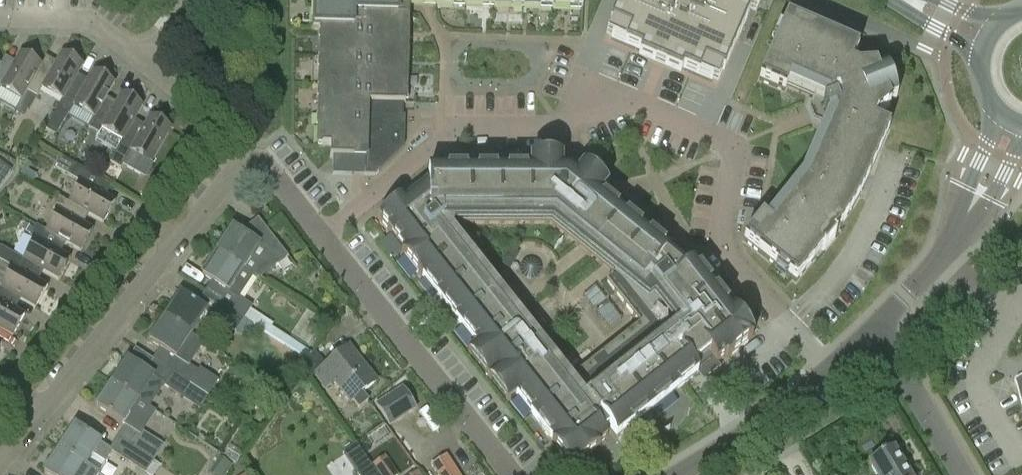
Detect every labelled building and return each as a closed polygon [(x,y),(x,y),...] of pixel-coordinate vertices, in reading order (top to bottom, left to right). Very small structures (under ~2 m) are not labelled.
[(330,151),(330,157),(333,157),(333,175),(352,176),(353,157),(364,158),(364,176),(376,176),(405,147),(406,117),(402,117),(402,104),(406,104),(409,5),(584,10),(584,0),(313,0),(313,28),(321,29),(318,145),(330,145),(330,151)] [(609,25),(617,28),(612,41),(642,53),(640,58),(679,74),(681,70),(711,82),(716,70),(724,73),(755,0),(620,0),(609,25)] [(827,37),(786,20),(781,29),(787,31),(784,39),(781,43),(777,41),(758,79),(776,87),(777,82),(814,97),(808,109),(813,118),(824,125),(801,177),(760,227),(755,224),(743,240),(777,267),(775,272),(785,279),(789,275),(797,283),(821,250),(823,252),(834,236),(833,235),(858,198),(880,146),(888,130),(882,127),(873,123),(876,116),(889,106),(888,101),(896,98),(885,67),(876,70),(875,68),(859,68),(858,69),(851,66),(858,51),(827,37)] [(1,89),(21,101),(27,92),(26,91),(40,67),(41,67),(42,65),(21,53),(10,73),(0,67),(0,90),(1,89)] [(27,92),(37,98),(42,89),(62,101),(72,85),(83,66),(62,54),(51,73),(41,67),(40,67),(26,91),(27,92)] [(56,137),(68,115),(73,107),(94,118),(96,115),(114,83),(93,71),(83,91),(72,85),(62,101),(45,131),(56,137)] [(99,134),(95,140),(115,152),(124,138),(143,106),(122,94),(107,121),(96,115),(94,118),(94,119),(88,128),(99,134)] [(151,164),(171,129),(150,117),(134,144),(124,138),(115,152),(116,152),(107,168),(115,172),(117,167),(121,169),(130,152),(151,164)] [(62,158),(56,169),(80,183),(68,203),(71,205),(103,223),(116,202),(96,191),(102,181),(62,158)] [(576,465),(601,446),(600,444),(607,438),(604,433),(608,430),(616,439),(698,374),(696,372),(711,359),(716,365),(726,357),(728,359),(752,339),(751,338),(753,336),(678,248),(670,254),(669,254),(670,253),(600,195),(607,187),(583,167),(575,177),(569,171),(561,171),(561,159),(527,160),(528,171),(429,171),(429,182),(405,201),(403,198),(379,217),(403,249),(401,253),(421,278),(423,276),(477,345),(467,354),(508,404),(516,397),(571,466),(575,464),(576,465)] [(33,182),(37,175),(23,168),(19,175),(33,182)] [(65,215),(71,205),(68,203),(59,198),(53,208),(57,211),(46,231),(49,233),(49,234),(80,252),(93,231),(65,215)] [(244,268),(254,275),(259,279),(287,258),(258,219),(247,228),(248,228),(243,235),(233,228),(218,252),(244,268)] [(25,223),(22,229),(31,235),(33,232),(35,229),(25,223)] [(35,239),(23,260),(26,262),(58,280),(70,260),(43,244),(49,234),(49,233),(46,231),(36,226),(30,237),(35,239)] [(0,267),(0,289),(3,290),(35,309),(47,288),(20,272),(26,262),(23,260),(1,247),(0,250),(0,261),(2,262),(0,267)] [(239,299),(254,275),(244,268),(218,252),(203,275),(212,281),(204,293),(244,319),(252,307),(239,299)] [(205,314),(235,333),(244,319),(204,293),(197,305),(181,295),(165,318),(191,335),(205,314)] [(13,337),(25,316),(0,302),(0,330),(13,337)] [(307,310),(291,334),(309,346),(325,321),(307,310)] [(165,318),(150,341),(159,348),(152,359),(191,385),(207,396),(217,381),(201,371),(199,373),(189,367),(204,344),(191,335),(165,318)] [(349,347),(326,365),(314,351),(299,374),(306,383),(316,375),(327,388),(335,382),(351,403),(377,382),(349,347)] [(149,409),(163,387),(182,399),(191,385),(152,359),(144,371),(128,361),(112,385),(138,402),(149,409)] [(164,446),(143,432),(155,413),(149,409),(138,402),(112,385),(97,408),(125,426),(117,438),(154,461),(164,446)] [(377,405),(390,425),(415,409),(403,389),(377,405)] [(105,463),(111,453),(145,474),(146,474),(154,474),(160,466),(153,462),(154,461),(117,438),(110,449),(75,426),(59,450),(96,474),(104,463),(105,463)] [(224,456),(236,463),(242,454),(231,446),(224,456)] [(372,466),(369,468),(356,449),(337,462),(345,474),(378,474),(372,466)] [(96,474),(59,450),(44,473),(48,474),(96,474)] [(894,450),(871,464),(877,474),(909,474),(894,450)] [(373,465),(372,466),(378,474),(397,474),(381,452),(370,460),(373,465)] [(430,466),(436,474),(459,474),(446,456),(430,466)] [(233,465),(227,461),(218,474),(226,474),(233,465)]
